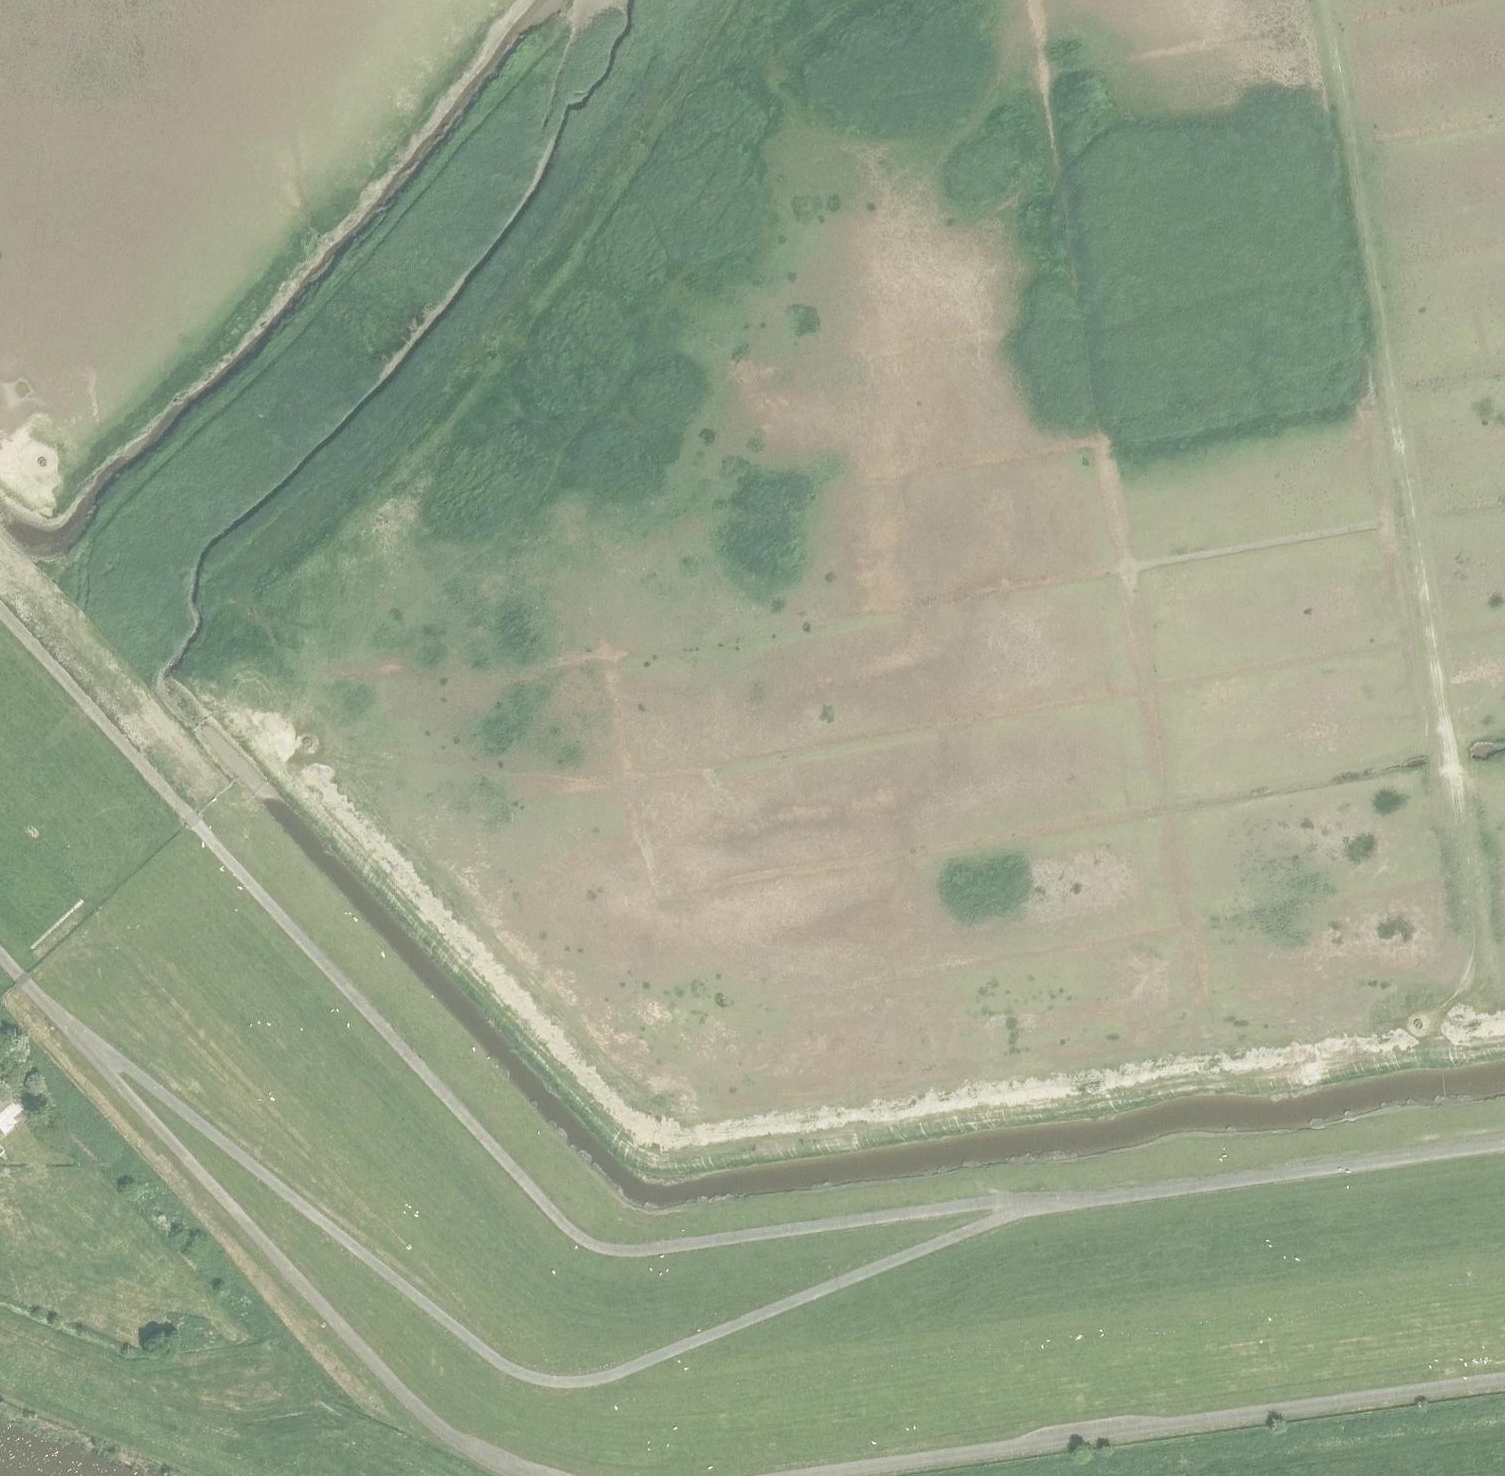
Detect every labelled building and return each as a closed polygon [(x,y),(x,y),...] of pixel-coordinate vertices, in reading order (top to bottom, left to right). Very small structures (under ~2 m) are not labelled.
[(8,1092),(0,1099),(0,1128),(7,1136),(29,1116),(8,1092)]
